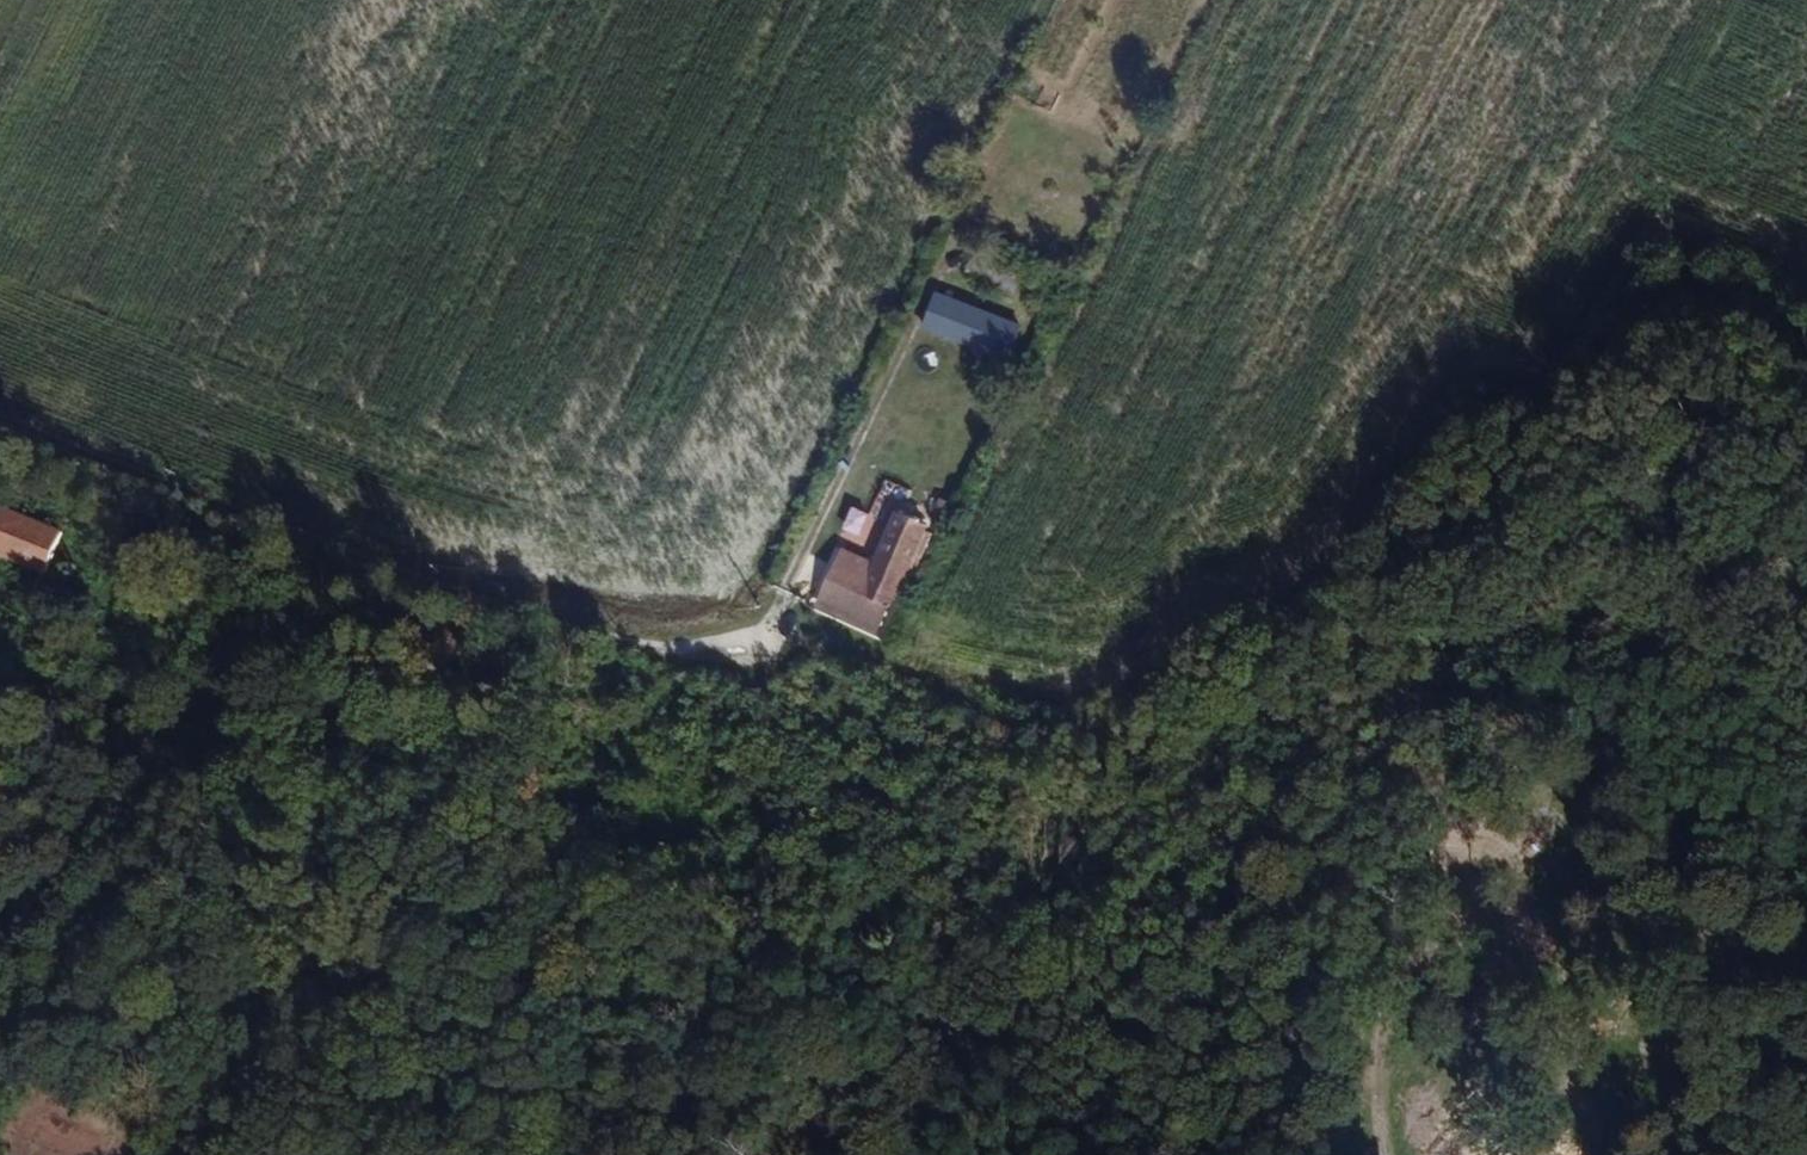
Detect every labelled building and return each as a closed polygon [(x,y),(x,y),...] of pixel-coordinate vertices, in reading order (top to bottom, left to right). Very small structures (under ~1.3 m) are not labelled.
[(965,290),(947,282),(931,314),(1002,347),(1017,316),(1005,310),(1011,297),(970,279),(965,290)] [(907,566),(925,529),(927,524),(901,509),(875,564),(843,549),(818,601),(877,628),(907,566)] [(925,529),(907,566),(915,569),(931,532),(925,529)]
